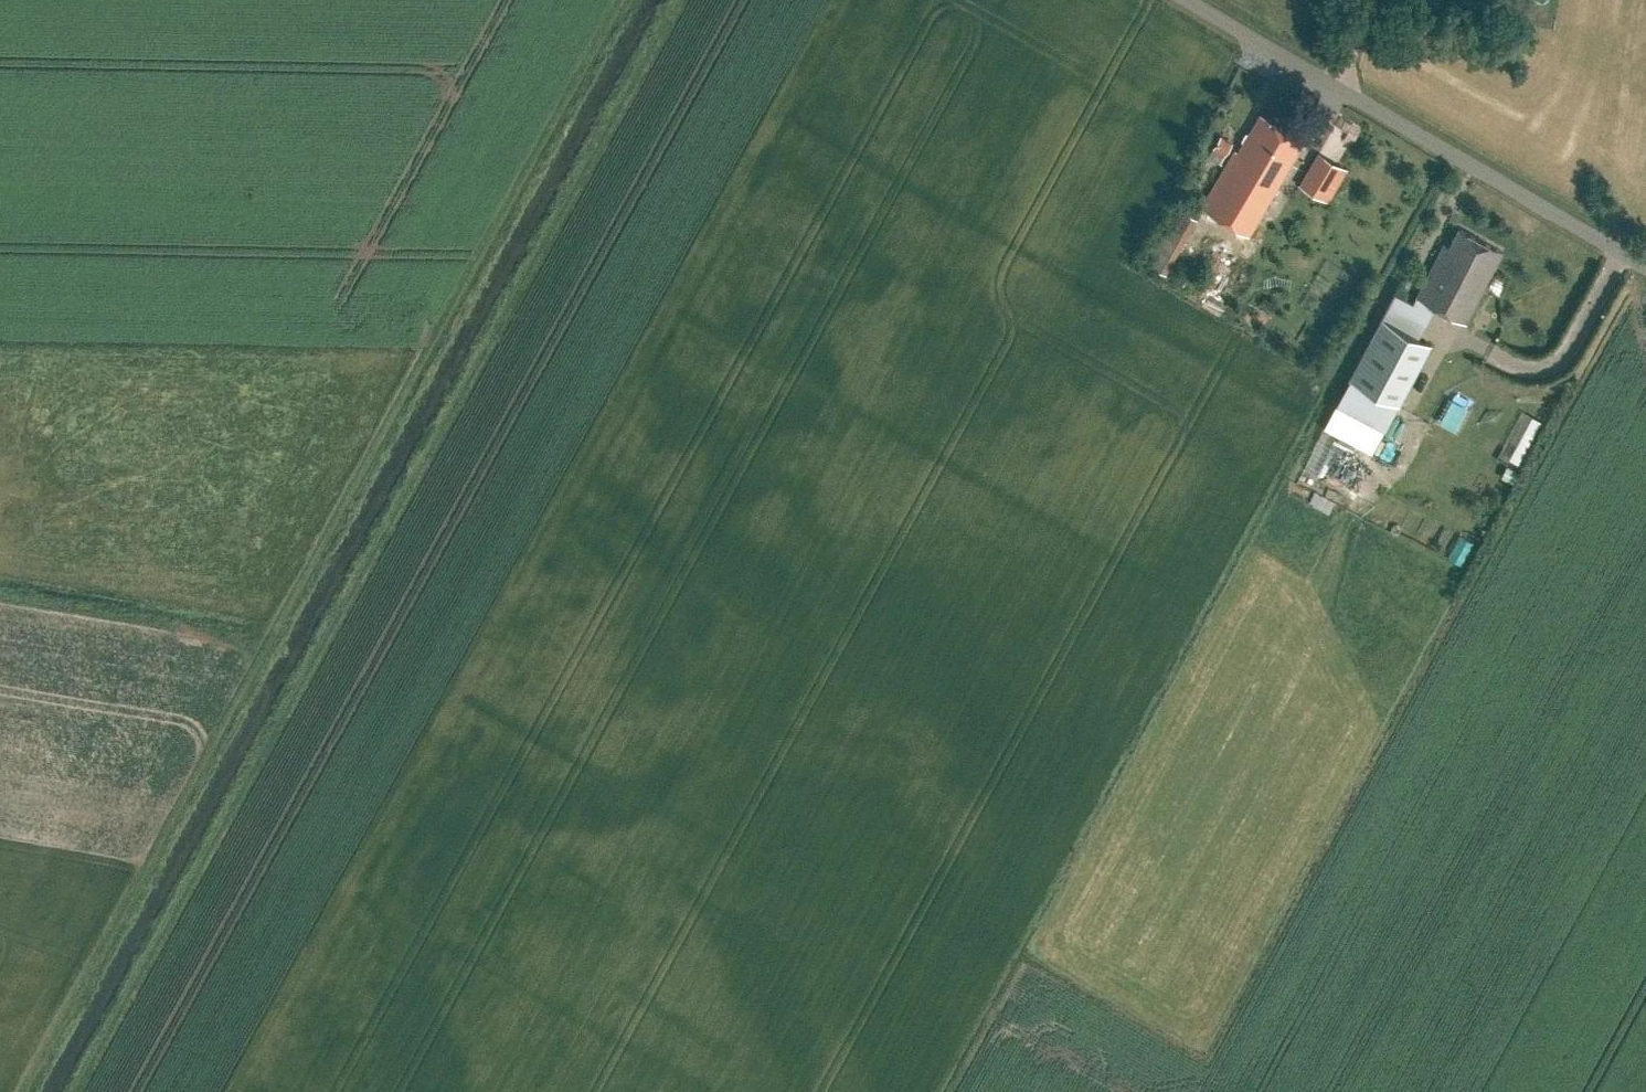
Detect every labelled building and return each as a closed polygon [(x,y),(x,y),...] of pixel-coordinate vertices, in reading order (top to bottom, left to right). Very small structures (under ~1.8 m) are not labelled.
[(1237,137),(1239,142),(1235,149),(1231,147),(1196,204),(1245,234),(1301,138),(1258,112),(1247,130),(1241,131),(1237,137)] [(1231,138),(1220,131),(1213,142),(1224,149),(1231,138)] [(1317,150),(1297,184),(1328,202),(1348,167),(1317,150)] [(1194,217),(1178,208),(1146,264),(1162,273),(1194,217)] [(1441,241),(1413,295),(1464,321),(1501,250),(1455,226),(1446,243),(1441,241)] [(1429,341),(1380,315),(1347,379),(1349,380),(1318,438),(1334,447),(1338,440),(1348,445),(1375,394),(1396,404),(1429,341)] [(1499,456),(1518,464),(1538,418),(1519,409),(1499,456)]
